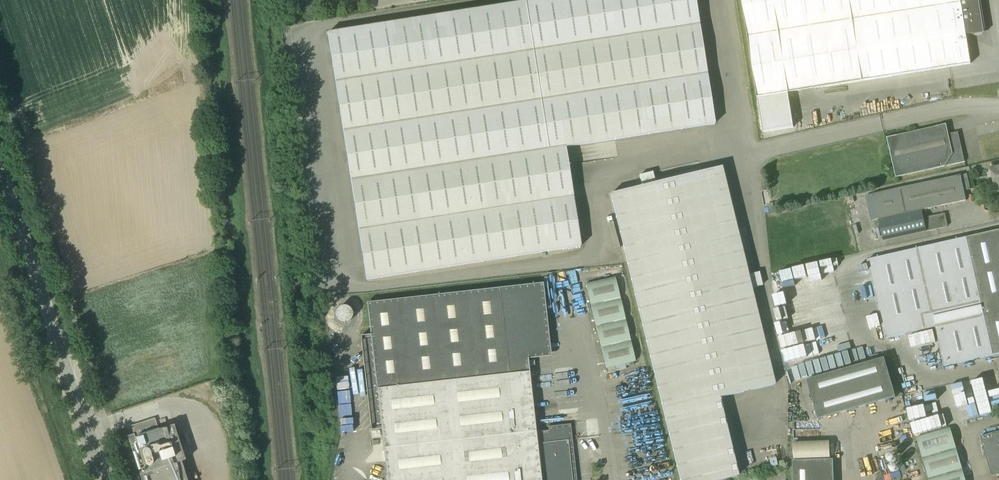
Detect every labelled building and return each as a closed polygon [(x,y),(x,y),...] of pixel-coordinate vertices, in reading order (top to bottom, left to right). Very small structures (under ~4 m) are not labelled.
[(581,246),(565,147),(715,124),(695,0),(533,0),(327,32),(366,280),(581,246)] [(949,67),(971,64),(966,35),(981,33),(976,0),(742,0),(757,98),(949,67)] [(965,162),(958,132),(949,134),(946,124),(887,138),(896,177),(965,162)] [(990,168),(996,193),(998,192),(998,166),(990,168)] [(738,476),(719,397),(774,385),(721,167),(610,194),(680,479),(721,479),(738,476)] [(967,174),(899,188),(866,196),(871,221),(878,219),(883,241),(927,232),(949,227),(946,213),(924,218),(922,209),(967,200),(964,190),(971,189),(967,174)] [(996,213),(998,206),(991,204),(989,210),(996,213)] [(966,238),(867,259),(885,339),(935,327),(944,366),(993,356),(998,354),(998,230),(966,238)] [(634,362),(615,277),(586,284),(605,368),(634,362)] [(549,430),(536,432),(529,372),(528,359),(551,356),(543,283),(499,288),(367,304),(370,335),(360,336),(371,430),(381,429),(386,479),(577,479),(571,423),(548,426),(549,430)] [(896,397),(885,358),(807,380),(818,419),(896,397)] [(182,462),(185,461),(174,425),(135,438),(148,479),(187,479),(182,462)] [(930,479),(966,479),(951,427),(917,437),(930,479)] [(647,431),(655,464),(668,461),(661,428),(647,431)] [(981,437),(992,476),(998,474),(998,431),(981,437)] [(834,469),(834,461),(834,459),(793,461),(794,479),(834,479),(834,469)]
